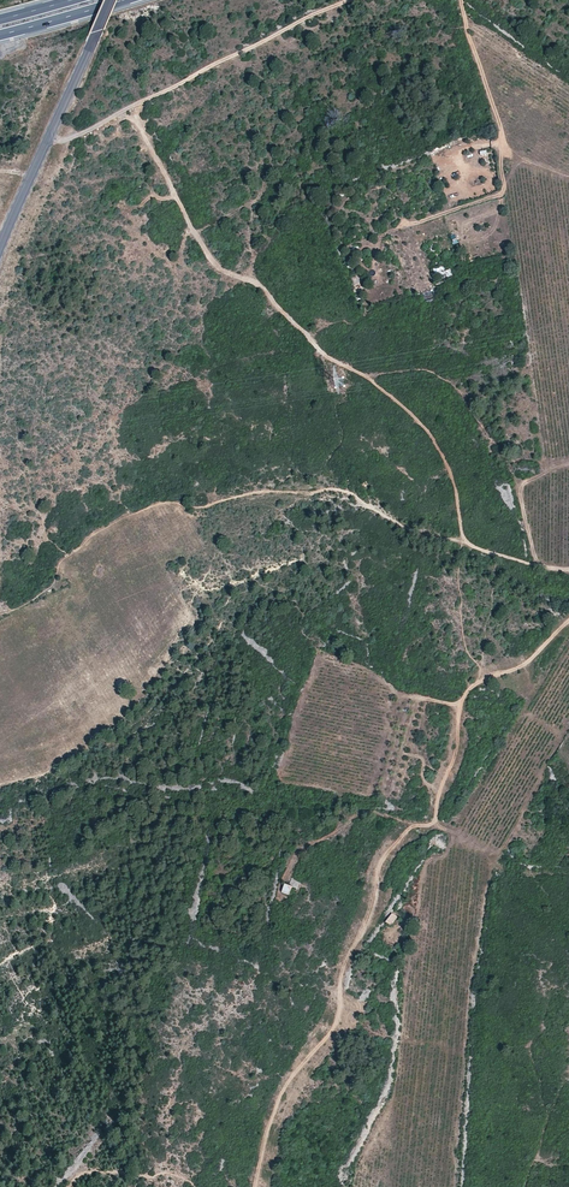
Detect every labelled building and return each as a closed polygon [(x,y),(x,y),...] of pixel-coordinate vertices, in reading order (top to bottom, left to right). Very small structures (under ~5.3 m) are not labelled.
[(451,236),(454,245),(459,244),(456,235),(451,236)] [(451,269),(441,272),(444,279),(453,276),(451,269)] [(351,278),(354,286),(361,283),(358,276),(351,278)] [(428,302),(435,299),(432,293),(425,296),(428,302)] [(282,893),(289,896),(293,887),(285,884),(282,893)] [(393,913),(386,922),(391,926),(398,917),(393,913)]
